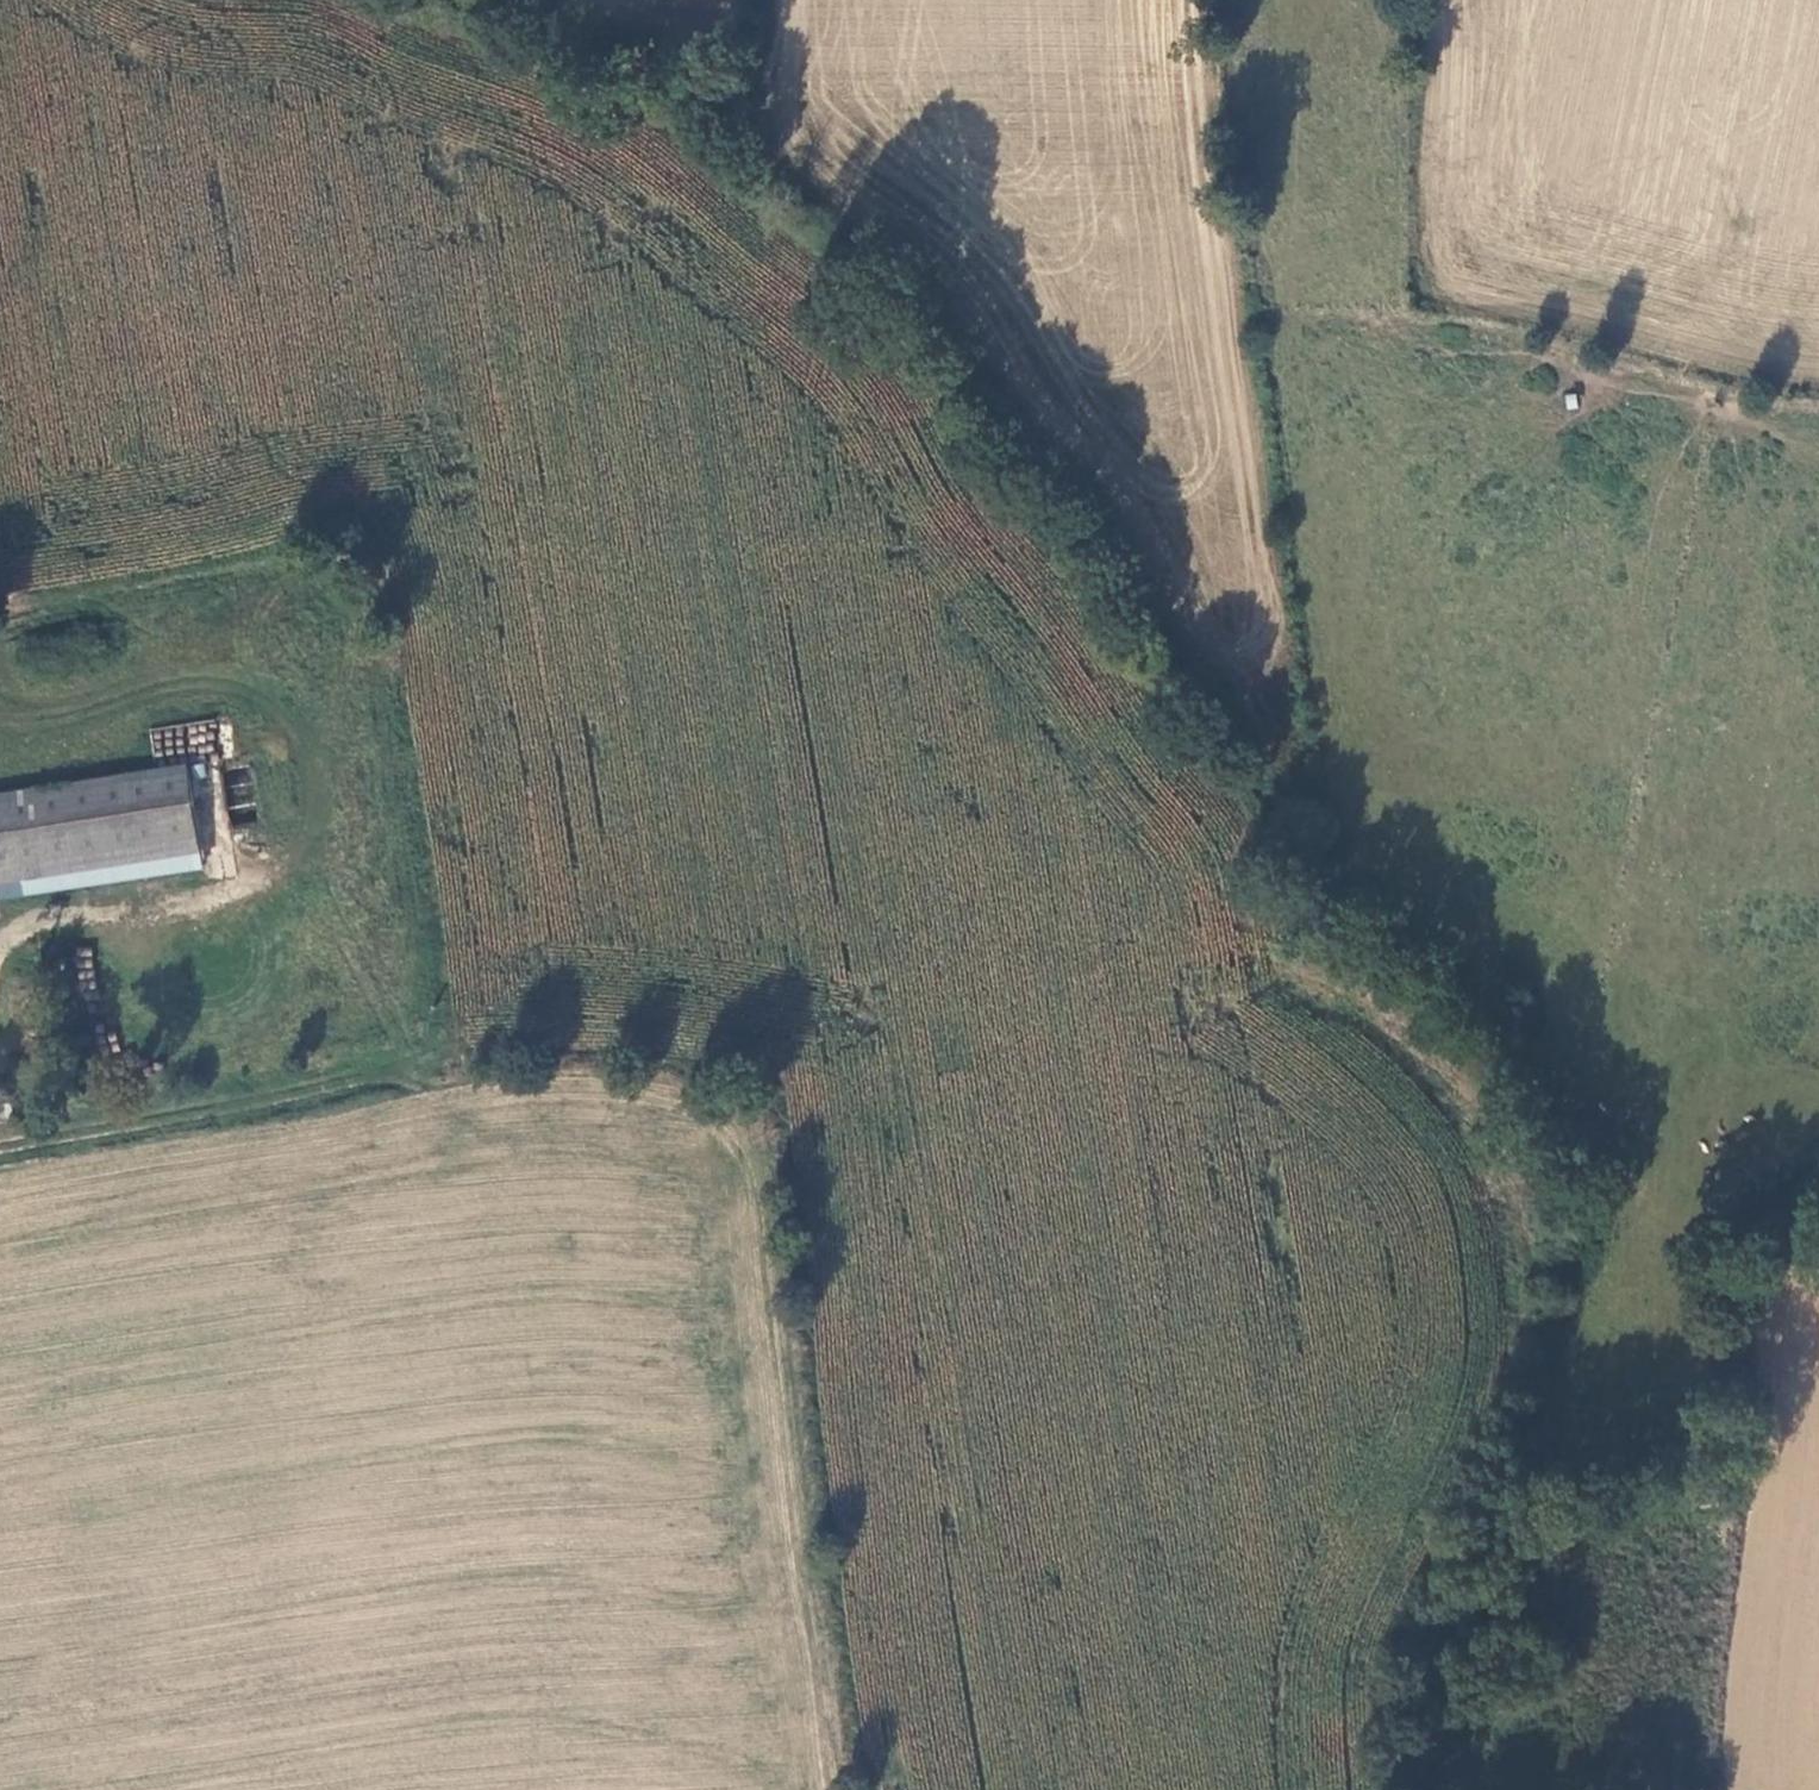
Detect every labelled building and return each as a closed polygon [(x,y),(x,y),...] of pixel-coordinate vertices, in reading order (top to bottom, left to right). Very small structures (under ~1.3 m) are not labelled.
[(204,851),(196,780),(0,801),(0,874),(204,851)]
